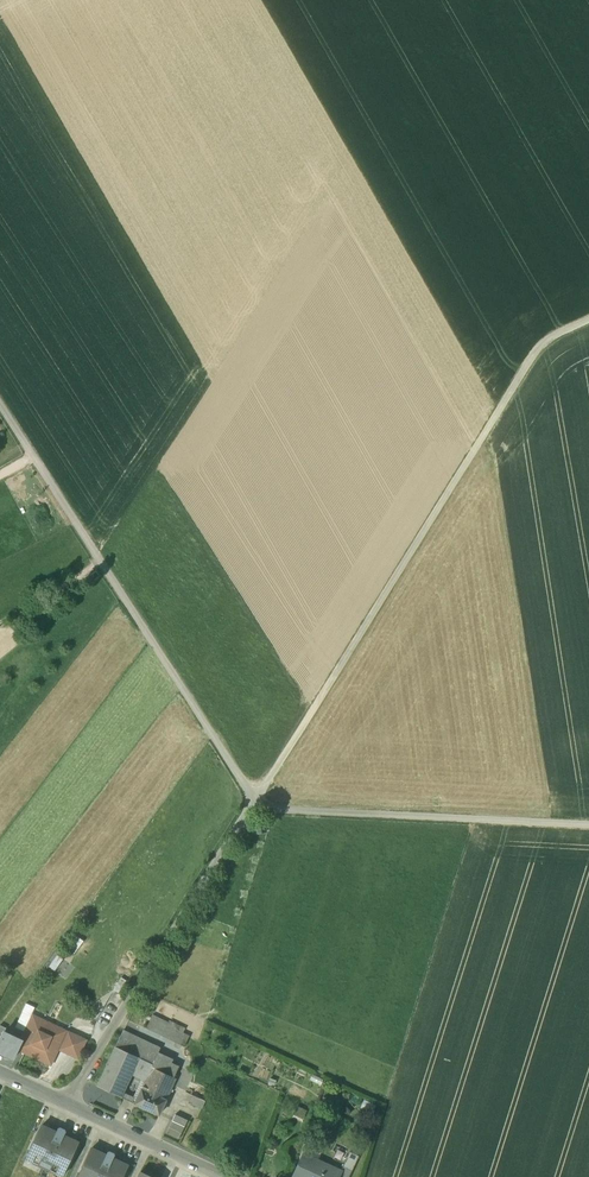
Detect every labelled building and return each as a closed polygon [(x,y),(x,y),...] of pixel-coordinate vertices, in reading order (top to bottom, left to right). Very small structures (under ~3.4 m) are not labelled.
[(266,825),(258,826),(259,833),(267,832),(266,825)] [(87,927),(84,924),(66,947),(75,954),(84,942),(79,938),(87,927)] [(168,1023),(152,1015),(146,1028),(163,1036),(168,1026),(167,1026),(168,1023)] [(65,1031),(33,1016),(22,1041),(18,1048),(50,1064),(65,1031)] [(168,1026),(163,1036),(176,1042),(181,1032),(168,1026)] [(161,1047),(124,1030),(123,1030),(115,1046),(139,1058),(142,1059),(147,1047),(158,1053),(161,1047)] [(85,1040),(68,1032),(60,1049),(77,1057),(85,1040)] [(189,1036),(181,1032),(176,1042),(184,1046),(189,1036)] [(22,1041),(4,1033),(0,1041),(0,1053),(13,1059),(18,1048),(22,1041)] [(139,1058),(115,1046),(97,1086),(121,1097),(123,1092),(132,1074),(139,1058)] [(158,1053),(147,1047),(142,1059),(153,1064),(157,1056),(158,1053)] [(178,1067),(157,1056),(153,1064),(152,1067),(174,1077),(178,1067)] [(139,1058),(132,1074),(142,1079),(145,1080),(152,1067),(153,1064),(142,1059),(139,1058)] [(174,1077),(152,1067),(145,1080),(142,1089),(166,1100),(176,1078),(174,1077)] [(142,1079),(133,1097),(123,1092),(121,1097),(135,1104),(142,1089),(145,1080),(142,1079)] [(166,1100),(142,1089),(135,1104),(159,1115),(166,1100)] [(205,1100),(192,1095),(188,1102),(201,1108),(205,1100)] [(175,1115),(172,1121),(185,1127),(187,1121),(175,1115)] [(172,1121),(169,1128),(182,1134),(185,1127),(172,1121)] [(26,1160),(63,1176),(78,1142),(63,1135),(65,1131),(59,1128),(57,1131),(42,1125),(26,1160)] [(169,1128),(166,1134),(179,1140),(182,1134),(169,1128)] [(109,1151),(108,1152),(106,1155),(91,1148),(78,1176),(122,1176),(128,1165),(113,1158),(114,1155),(114,1153),(109,1151)] [(349,1152),(342,1167),(352,1171),(358,1156),(349,1152)] [(307,1157),(302,1166),(299,1165),(293,1176),(295,1176),(296,1176),(339,1176),(341,1172),(340,1172),(307,1157)] [(342,1167),(340,1172),(341,1172),(339,1176),(349,1176),(352,1171),(342,1167)]
